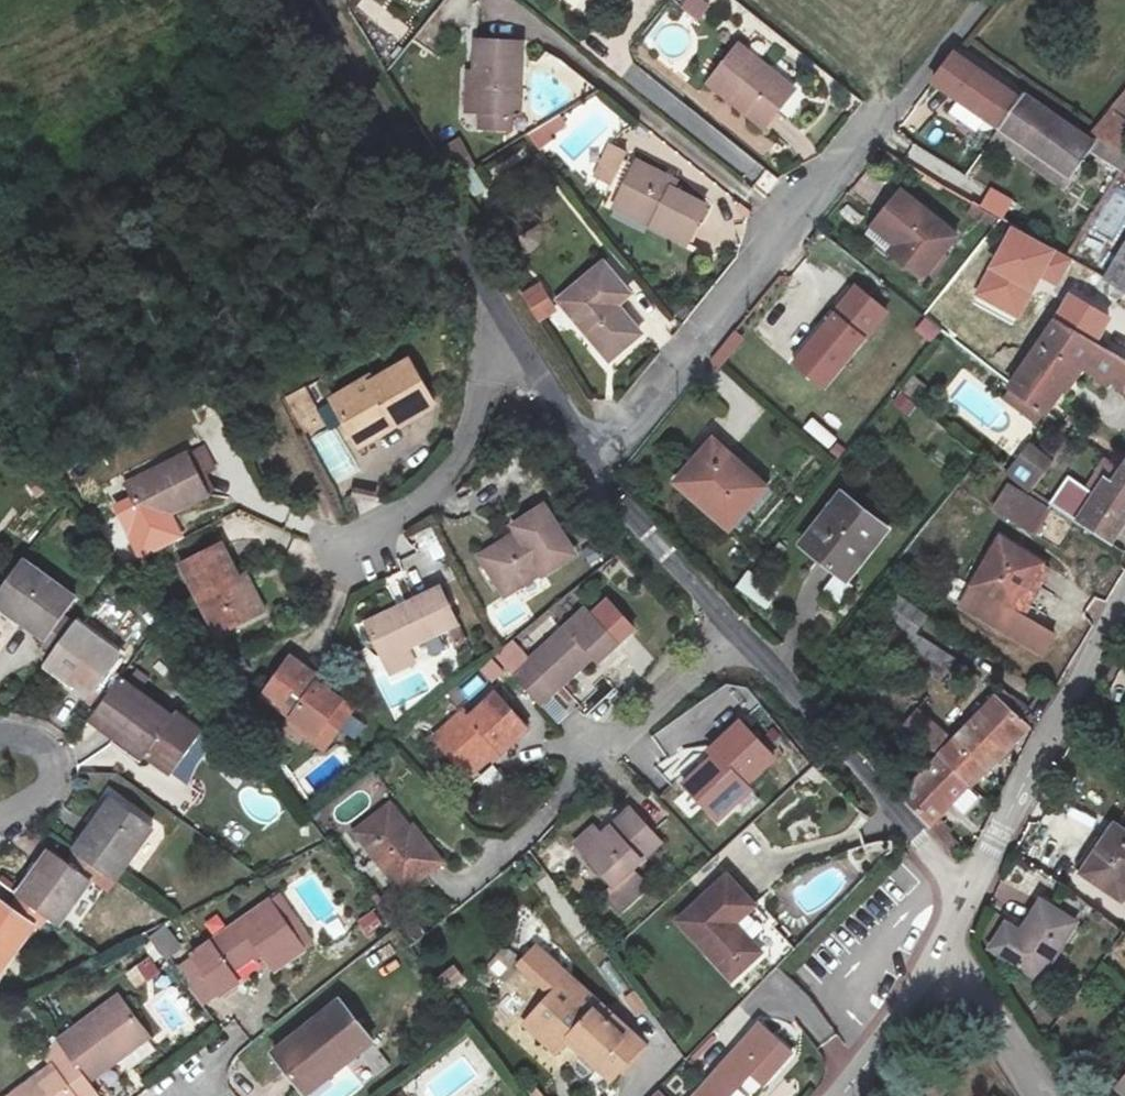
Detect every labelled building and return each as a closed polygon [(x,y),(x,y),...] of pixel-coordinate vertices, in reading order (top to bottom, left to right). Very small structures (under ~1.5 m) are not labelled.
[(682,9),(698,21),(708,8),(698,0),(689,0),(682,9)] [(522,44),(477,42),(475,73),(474,112),(479,111),(514,113),(519,113),(522,44)] [(738,45),(708,82),(765,128),(791,95),(765,75),(769,70),(738,45)] [(545,52),(534,59),(572,89),(571,100),(575,105),(598,91),(559,60),(545,52)] [(954,54),(933,82),(1000,128),(1020,100),(954,54)] [(634,66),(625,78),(757,182),(766,170),(634,66)] [(769,70),(765,75),(791,95),(795,90),(769,70)] [(1111,105),(1124,117),(1124,88),(1111,105)] [(1000,128),(1070,178),(1089,152),(1121,170),(1124,163),(1124,155),(1098,139),(1095,143),(1023,95),(1020,100),(1000,128)] [(514,113),(479,111),(478,128),(513,129),(514,113)] [(1000,128),(992,138),(1063,188),(1070,178),(1000,128)] [(463,146),(448,155),(459,171),(473,162),(463,146)] [(626,153),(610,146),(595,176),(611,184),(626,153)] [(637,163),(619,198),(657,217),(652,227),(687,243),(705,206),(671,189),(675,181),(637,163)] [(534,166),(526,172),(540,189),(548,183),(534,166)] [(1124,220),(1124,189),(1121,186),(1095,222),(1114,235),(1124,220)] [(988,187),(978,209),(1004,220),(1014,198),(988,187)] [(901,191),(867,234),(923,279),(957,236),(901,191)] [(652,227),(657,217),(619,198),(615,207),(652,227)] [(740,204),(736,209),(747,217),(751,213),(740,204)] [(1105,280),(1124,291),(1124,246),(1105,280)] [(604,264),(564,296),(588,325),(583,329),(609,359),(639,334),(616,306),(629,294),(604,264)] [(539,281),(519,294),(538,324),(558,311),(539,281)] [(856,289),(794,364),(824,388),(885,313),(856,289)] [(564,296),(560,301),(583,329),(588,325),(564,296)] [(1072,298),(1056,321),(1107,352),(1112,343),(1100,336),(1110,320),(1072,298)] [(1056,321),(1010,387),(1012,389),(1044,413),(1046,414),(1081,365),(1124,392),(1124,362),(1107,352),(1056,321)] [(733,333),(717,353),(724,359),(741,339),(733,333)] [(378,436),(434,403),(410,361),(373,382),(371,378),(333,399),(354,436),(372,426),(378,436)] [(1012,389),(1005,398),(1037,422),(1044,413),(1012,389)] [(301,390),(286,398),(303,428),(318,421),(301,390)] [(372,426),(354,436),(360,446),(378,436),(372,426)] [(1038,447),(1051,457),(1065,438),(1052,428),(1038,447)] [(720,439),(716,444),(728,454),(725,459),(762,490),(769,482),(720,439)] [(713,441),(677,483),(729,528),(762,490),(725,459),(728,454),(716,444),(713,441)] [(204,447),(126,485),(147,526),(176,512),(208,496),(199,477),(215,468),(204,447)] [(1051,464),(1031,447),(1009,475),(1029,491),(1051,464)] [(1077,522),(1108,544),(1124,520),(1124,466),(1123,469),(1115,463),(1115,465),(1106,459),(1096,475),(1104,481),(1077,522)] [(1008,486),(995,510),(1035,534),(1049,510),(1008,486)] [(884,527),(842,494),(802,546),(843,579),(884,527)] [(88,508),(94,520),(108,513),(102,501),(88,508)] [(518,533),(481,557),(505,595),(543,572),(544,574),(574,554),(544,506),(514,526),(518,533)] [(176,512),(147,526),(154,542),(184,527),(176,512)] [(108,513),(94,520),(104,539),(117,532),(108,513)] [(1042,564),(1000,539),(972,587),(1014,611),(1042,564)] [(222,545),(181,565),(215,635),(256,615),(239,579),(222,545)] [(0,590),(0,606),(46,640),(64,615),(75,599),(22,560),(0,590)] [(763,609),(775,593),(747,571),(735,587),(763,609)] [(246,575),(239,579),(256,615),(264,611),(246,575)] [(406,603),(408,608),(367,628),(383,661),(408,649),(450,630),(458,648),(467,643),(441,586),(406,603)] [(899,596),(883,619),(911,638),(914,633),(926,616),(899,596)] [(406,603),(365,622),(367,628),(408,608),(406,603)] [(514,640),(495,657),(512,676),(539,706),(593,657),(598,662),(617,644),(586,609),(530,659),(514,640)] [(46,640),(42,645),(53,652),(74,623),(64,615),(46,640)] [(911,638),(883,619),(875,630),(902,650),(911,638)] [(53,652),(45,663),(90,696),(109,671),(120,656),(74,623),(53,652)] [(902,650),(898,655),(940,681),(955,660),(914,633),(911,638),(902,650)] [(408,649),(383,661),(389,672),(413,661),(408,649)] [(290,657),(262,696),(291,716),(303,725),(305,737),(324,750),(354,710),(317,683),(320,678),(290,657)] [(90,696),(87,701),(97,709),(119,679),(109,671),(90,696)] [(97,709),(90,719),(143,758),(145,755),(171,774),(202,732),(175,713),(171,717),(162,711),(166,705),(149,692),(148,693),(145,698),(128,685),(119,679),(97,709)] [(131,681),(128,685),(145,698),(148,693),(131,681)] [(567,689),(543,702),(553,720),(577,706),(567,689)] [(465,711),(450,723),(449,735),(439,744),(468,776),(497,749),(501,753),(528,728),(496,693),(470,717),(465,711)] [(951,744),(938,756),(968,784),(983,769),(986,772),(1028,727),(1021,720),(1030,711),(1012,698),(1006,706),(996,697),(951,744)] [(903,725),(938,756),(951,744),(914,712),(903,725)] [(291,716),(286,723),(305,737),(303,725),(291,716)] [(714,756),(685,784),(713,814),(745,784),(773,758),(741,722),(710,751),(714,756)] [(450,723),(434,738),(439,744),(449,735),(450,723)] [(968,784),(938,756),(902,795),(900,798),(927,824),(924,826),(939,843),(949,834),(952,831),(943,821),(939,825),(934,821),(968,784)] [(745,784),(713,814),(717,819),(733,804),(747,819),(763,803),(745,784)] [(113,798),(74,852),(104,874),(114,881),(152,827),(113,798)] [(390,805),(384,810),(407,841),(418,832),(414,827),(410,830),(390,805)] [(593,827),(575,844),(584,852),(583,853),(613,885),(604,894),(621,913),(649,887),(632,869),(661,842),(631,809),(601,836),(593,827)] [(384,810),(355,832),(402,893),(442,862),(418,832),(407,841),(384,810)] [(1115,825),(1105,838),(1082,874),(1121,901),(1124,895),(1124,832),(1115,825)] [(949,834),(939,843),(949,853),(959,845),(949,834)] [(1075,869),(1082,874),(1105,838),(1099,834),(1075,869)] [(50,851),(17,896),(47,918),(57,926),(72,906),(81,893),(90,881),(96,885),(104,874),(74,852),(66,863),(50,851)] [(727,876),(677,922),(720,968),(732,957),(744,969),(762,952),(735,924),(754,905),(727,876)] [(93,901),(81,893),(72,906),(84,914),(93,901)] [(17,896),(10,907),(34,925),(39,928),(47,918),(17,896)] [(287,909),(278,896),(270,902),(279,914),(287,909)] [(34,925),(10,907),(0,900),(0,971),(34,925)] [(1005,958),(1040,981),(1076,923),(1041,900),(1005,958)] [(191,956),(193,959),(218,993),(220,996),(239,983),(231,972),(260,952),(273,971),(304,950),(301,945),(309,940),(287,909),(279,914),(270,902),(270,901),(191,956)] [(369,939),(385,927),(372,909),(356,922),(369,939)] [(147,939),(166,961),(183,947),(163,925),(147,939)] [(124,973),(134,989),(160,972),(149,956),(124,973)] [(732,957),(720,968),(731,980),(744,969),(732,957)] [(193,959),(178,969),(202,1004),(218,993),(193,959)] [(446,991),(463,982),(456,967),(438,976),(446,991)] [(600,1004),(570,978),(565,984),(594,1011),(600,1004)] [(563,983),(537,1011),(551,1023),(539,1037),(557,1054),(571,1038),(584,1051),(581,1054),(611,1081),(644,1045),(600,1004),(594,1011),(565,984),(563,983)] [(168,985),(156,993),(150,984),(139,991),(170,1041),(194,1026),(168,985)] [(119,997),(57,1042),(86,1082),(148,1037),(119,997)] [(340,1001),(274,1054),(300,1087),(334,1059),(340,1067),(372,1041),(340,1001)] [(537,1011),(525,1025),(539,1037),(551,1023),(537,1011)] [(694,1095),(728,1095),(753,1068),(767,1081),(791,1053),(759,1025),(694,1095)] [(12,1095),(96,1095),(86,1082),(57,1042),(41,1054),(51,1067),(12,1095)] [(1044,1048),(1053,1062),(1062,1056),(1053,1042),(1044,1048)] [(334,1059),(300,1087),(305,1094),(340,1067),(334,1059)] [(1117,1087),(1124,1094),(1124,1077),(1117,1087)]
